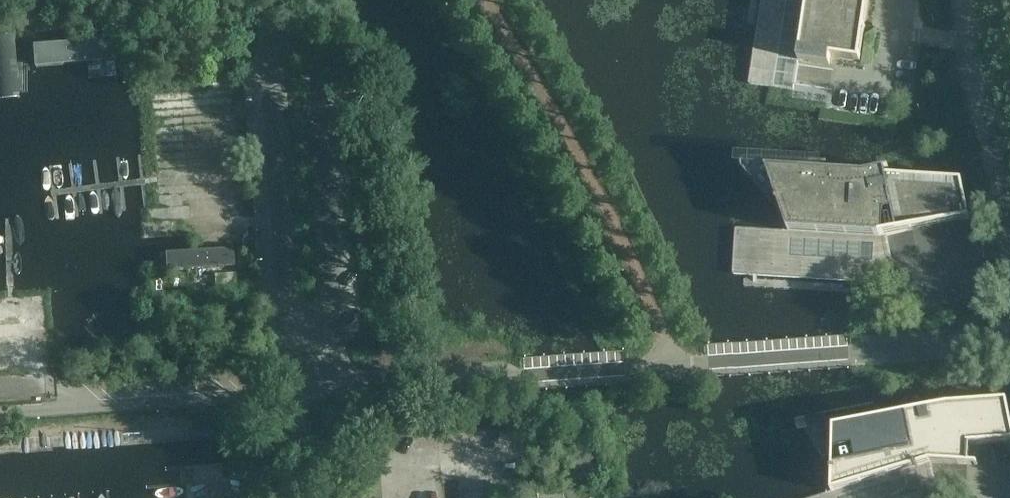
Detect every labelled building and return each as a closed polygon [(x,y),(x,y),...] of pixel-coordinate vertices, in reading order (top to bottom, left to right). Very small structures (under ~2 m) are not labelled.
[(868,0),(761,0),(749,83),(793,90),(798,60),(829,65),(831,56),(860,60),(868,0)] [(116,60),(115,38),(33,45),(35,66),(116,60)] [(887,235),(967,219),(970,218),(962,180),(887,176),(886,172),(890,171),(889,169),(865,174),(822,172),(822,165),(749,161),(747,161),(746,161),(744,163),(743,164),(743,165),(742,166),(742,167),(742,168),(742,169),(742,170),(743,172),(771,203),(773,202),(771,200),(777,200),(788,231),(736,228),(733,274),(883,283),(896,280),(887,235)] [(234,248),(160,254),(161,271),(236,266),(234,248)] [(218,287),(239,283),(237,270),(216,274),(218,287)] [(930,462),(977,465),(977,463),(968,462),(969,445),(1009,442),(1009,413),(1007,400),(948,404),(877,418),(876,414),(881,413),(880,410),(803,426),(825,464),(827,463),(825,460),(832,459),(831,492),(830,492),(811,497),(941,497),(930,462)] [(592,459),(583,448),(570,459),(579,470),(592,459)]
